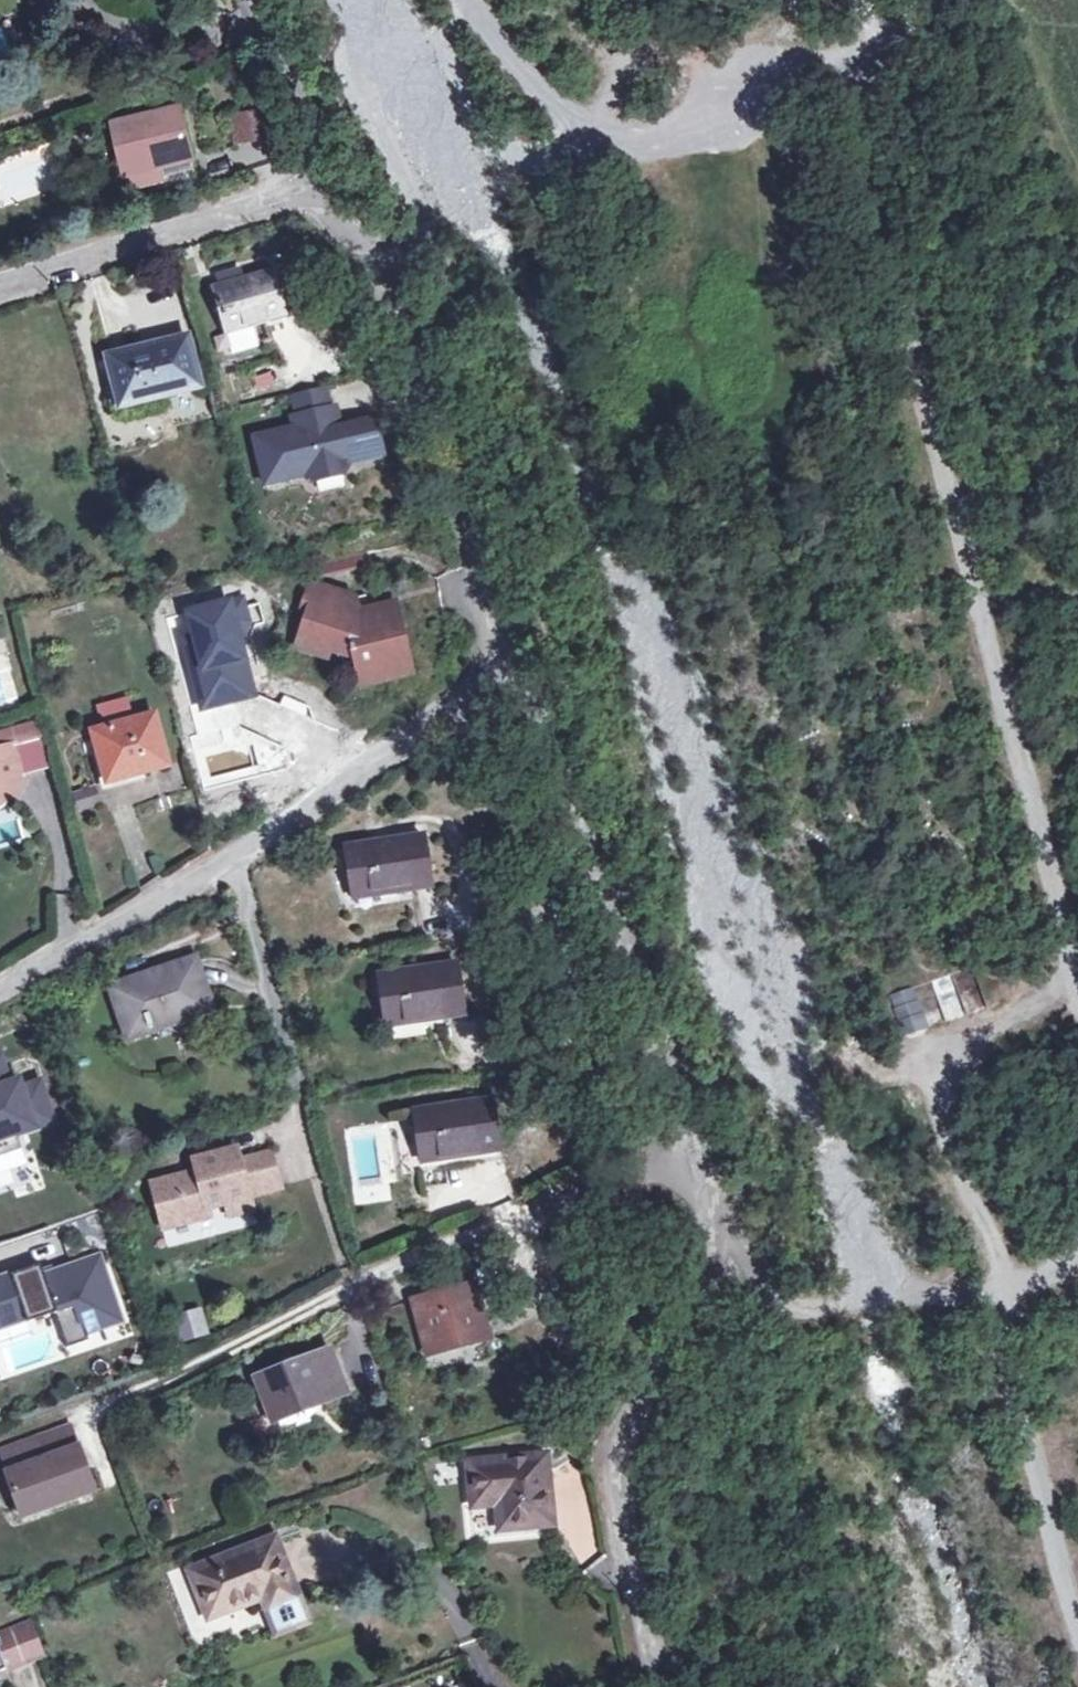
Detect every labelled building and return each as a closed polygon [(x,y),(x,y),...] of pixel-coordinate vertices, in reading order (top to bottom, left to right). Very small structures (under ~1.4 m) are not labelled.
[(263,102),(232,108),(236,133),(268,128),(263,102)] [(181,111),(116,127),(132,190),(197,173),(181,111)] [(271,273),(214,289),(227,334),(285,318),(271,273)] [(187,339),(109,359),(121,406),(199,386),(187,339)] [(295,396),(299,415),(332,407),(327,388),(295,396)] [(299,415),(294,417),(297,428),(256,437),(268,484),(308,475),(318,480),(345,474),(351,464),(386,455),(377,418),(354,424),(355,427),(343,430),(337,406),(332,407),(299,415)] [(308,617),(317,589),(307,586),(298,614),(308,617)] [(317,589),(308,617),(298,647),(325,655),(329,643),(353,649),(361,683),(409,672),(392,605),(346,616),(343,611),(348,599),(317,589)] [(153,716),(129,722),(123,700),(95,708),(101,730),(92,732),(104,779),(141,770),(142,773),(167,766),(153,716)] [(24,742),(32,770),(33,774),(51,769),(38,722),(0,733),(0,749),(24,742)] [(32,770),(24,742),(0,749),(0,804),(15,800),(10,781),(20,778),(18,774),(32,770)] [(92,789),(72,795),(78,811),(98,804),(92,789)] [(346,848),(352,896),(430,884),(424,836),(346,848)] [(113,987),(127,1031),(164,1019),(167,1023),(210,1010),(193,961),(113,987)] [(377,976),(385,1025),(461,1013),(455,965),(377,976)] [(914,985),(885,995),(897,1035),(927,1025),(914,985)] [(20,1149),(14,1133),(32,1127),(31,1124),(49,1118),(38,1083),(20,1089),(17,1082),(7,1085),(0,1065),(0,1156),(20,1149)] [(415,1109),(422,1161),(498,1150),(491,1100),(415,1109)] [(625,1143),(612,1149),(615,1156),(628,1151),(625,1143)] [(227,1217),(251,1211),(248,1197),(278,1190),(269,1153),(238,1160),(235,1149),(192,1161),(196,1172),(150,1183),(161,1227),(206,1215),(205,1209),(225,1204),(227,1217)] [(0,1278),(0,1328),(52,1310),(65,1348),(86,1341),(84,1334),(121,1322),(98,1257),(42,1277),(39,1265),(0,1278)] [(427,1319),(436,1353),(486,1339),(472,1285),(411,1301),(416,1321),(427,1319)] [(193,1318),(168,1330),(175,1343),(199,1330),(193,1318)] [(427,1319),(416,1321),(425,1356),(436,1353),(427,1319)] [(254,1378),(268,1416),(296,1407),(299,1412),(344,1393),(327,1350),(254,1378)] [(49,1459),(78,1450),(69,1425),(41,1435),(49,1459)] [(78,1450),(49,1459),(41,1435),(0,1450),(0,1454),(20,1511),(90,1486),(78,1450)] [(546,1454),(532,1455),(532,1462),(539,1467),(548,1467),(546,1454)] [(532,1462),(532,1455),(468,1460),(472,1504),(494,1501),(499,1506),(501,1527),(553,1523),(548,1467),(539,1467),(532,1462)] [(191,1570),(207,1614),(225,1608),(227,1612),(263,1598),(268,1612),(298,1600),(274,1538),(191,1570)] [(29,1624),(11,1632),(23,1663),(42,1656),(29,1624)] [(23,1663),(11,1632),(0,1636),(0,1672),(23,1663)]
